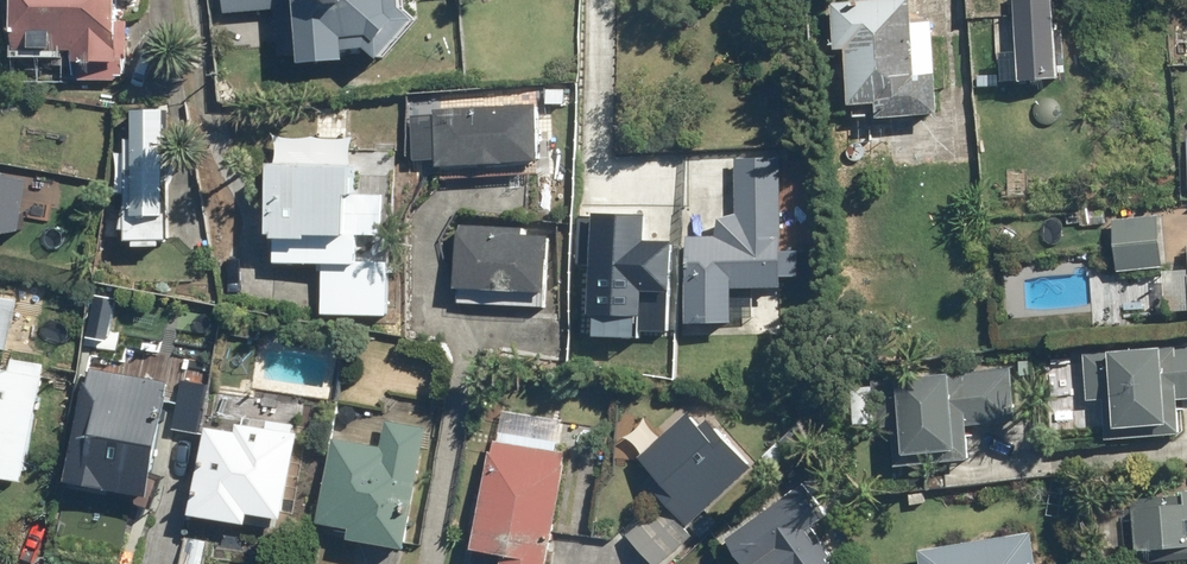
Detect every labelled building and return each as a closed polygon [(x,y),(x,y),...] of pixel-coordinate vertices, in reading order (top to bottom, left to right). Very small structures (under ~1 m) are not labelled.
[(139,0),(16,0),(16,35),(76,36),(75,64),(121,65),(123,1),(139,1),(139,0)] [(352,64),(352,51),(370,50),(383,62),(420,22),(406,11),(405,0),(224,0),(225,15),(300,9),(304,66),(352,64)] [(830,2),(834,50),(845,49),(850,106),(877,104),(878,121),(943,116),(935,19),(912,21),(911,0),(859,0),(830,2)] [(1021,82),(1059,80),(1054,0),(1015,0),(1021,82)] [(545,175),(541,104),(434,110),(438,181),(545,175)] [(177,242),(177,219),(168,219),(168,110),(135,110),(135,140),(128,140),(127,241),(177,242)] [(801,277),(801,226),(782,226),(782,156),(735,156),(735,234),(685,234),(685,324),(739,324),(739,286),(784,286),(784,277),(801,277)] [(323,314),(390,316),(391,261),(358,260),(359,232),(349,232),(350,197),(356,197),(357,167),(274,165),(271,263),(324,264),(323,314)] [(26,228),(35,176),(0,170),(0,232),(26,228)] [(594,261),(593,331),(650,332),(650,289),(674,290),(676,233),(645,232),(645,213),(580,211),(579,260),(594,261)] [(1161,214),(1111,218),(1116,273),(1165,269),(1161,214)] [(548,307),(553,236),(512,233),(512,227),(462,224),(456,301),(548,307)] [(18,302),(0,299),(0,350),(10,352),(18,302)] [(1186,396),(1186,343),(1084,352),(1088,399),(1104,398),(1108,437),(1184,431),(1180,396),(1186,396)] [(45,377),(40,376),(42,364),(12,358),(9,372),(0,371),(0,480),(25,484),(45,377)] [(151,499),(173,381),(89,366),(68,484),(151,499)] [(969,425),(1017,420),(1012,368),(870,381),(875,427),(892,426),(896,466),(972,459),(969,425)] [(202,435),(211,384),(182,379),(173,430),(202,435)] [(755,466),(709,417),(700,425),(689,413),(640,459),(658,478),(650,485),(665,501),(627,536),(654,563),(665,563),(697,534),(691,527),(755,466)] [(285,520),(299,434),(239,424),(238,431),(209,426),(194,517),(250,526),(252,514),(285,520)] [(408,551),(428,430),(392,424),(389,447),(332,438),(318,524),(351,529),(349,542),(408,551)] [(567,453),(493,441),(475,551),(504,555),(502,563),(549,563),(567,453)] [(811,529),(832,513),(806,479),(719,545),(734,563),(838,563),(811,529)] [(1130,495),(1137,563),(1186,558),(1186,489),(1130,495)] [(1034,533),(918,551),(921,563),(1039,563),(1034,533)]
